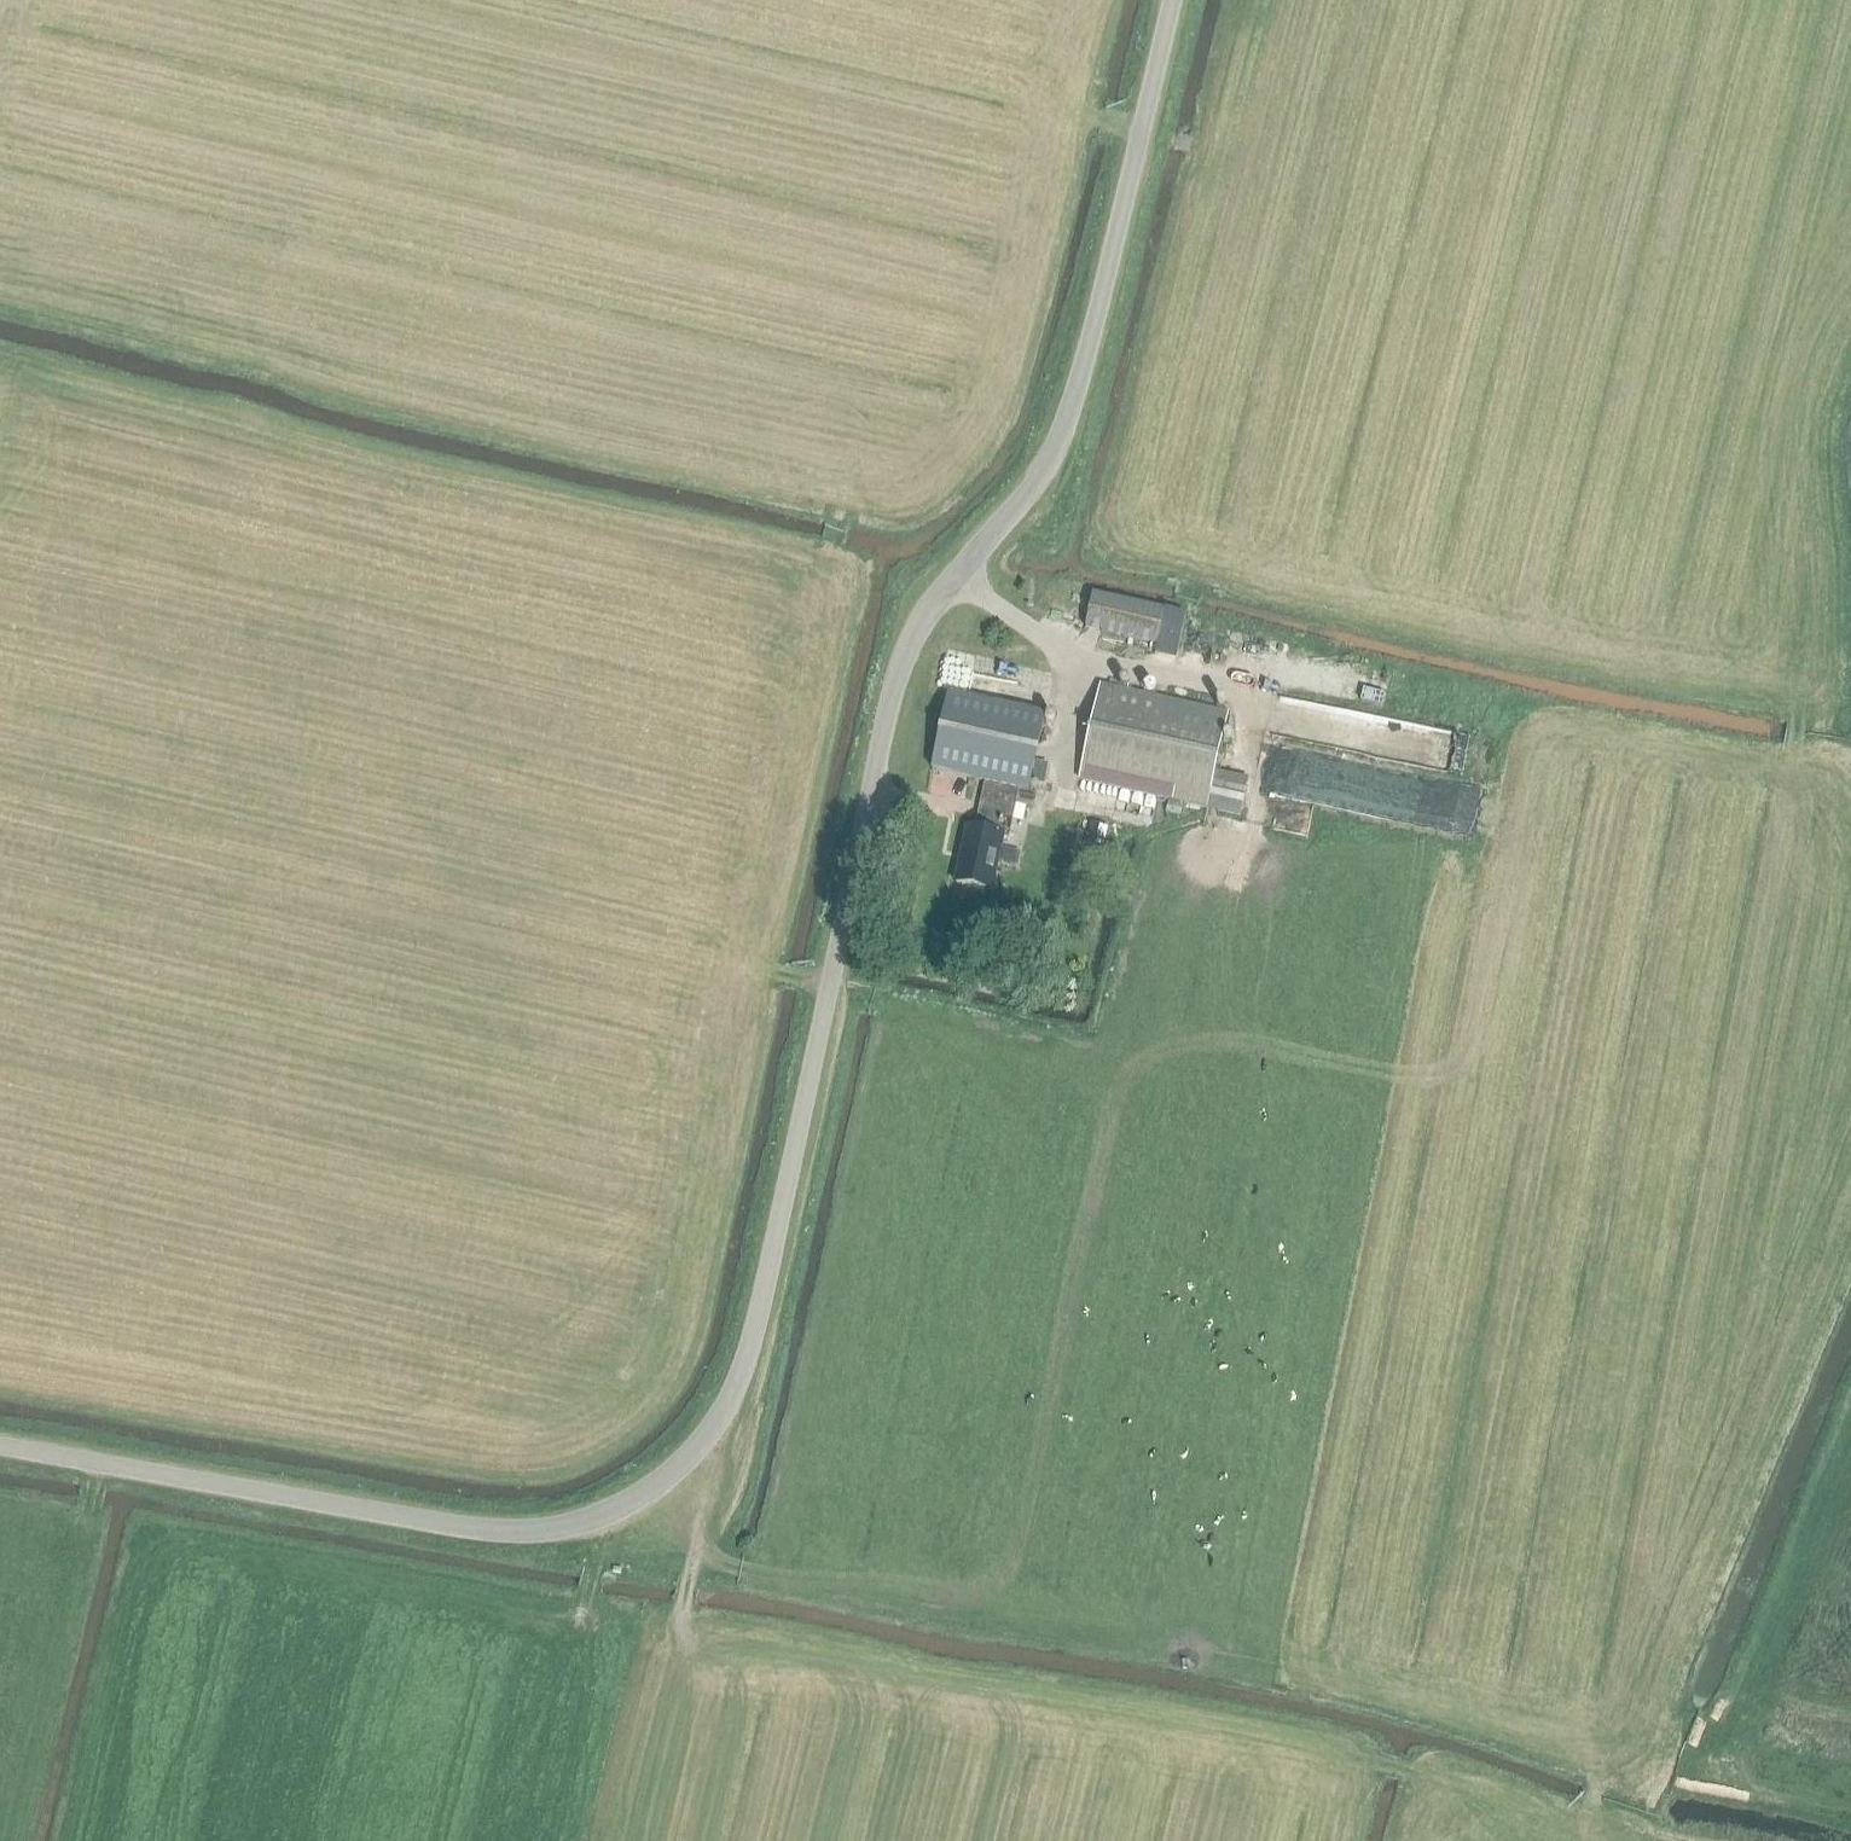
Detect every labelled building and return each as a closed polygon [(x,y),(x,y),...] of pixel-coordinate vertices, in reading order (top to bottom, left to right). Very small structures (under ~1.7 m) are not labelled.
[(1082,628),(1153,644),(1161,608),(1090,593),(1082,628)] [(1328,666),(1324,691),(1395,700),(1398,675),(1328,666)] [(1100,685),(1079,780),(1207,808),(1228,713),(1100,685)] [(951,883),(991,891),(1001,838),(1008,839),(1018,791),(1027,793),(1043,715),(945,695),(930,773),(982,783),(972,831),(962,829),(951,883)] [(1310,741),(1391,757),(1399,718),(1317,702),(1310,741)] [(1042,783),(1047,762),(1035,760),(1031,780),(1042,783)] [(1241,816),(1252,778),(1221,769),(1210,807),(1241,816)] [(1408,788),(1402,786),(1395,810),(1464,830),(1476,788),(1413,771),(1408,788)] [(1036,795),(1018,792),(1016,804),(1026,806),(1034,807),(1036,795)] [(1090,823),(1085,843),(1103,847),(1107,827),(1090,823)]
